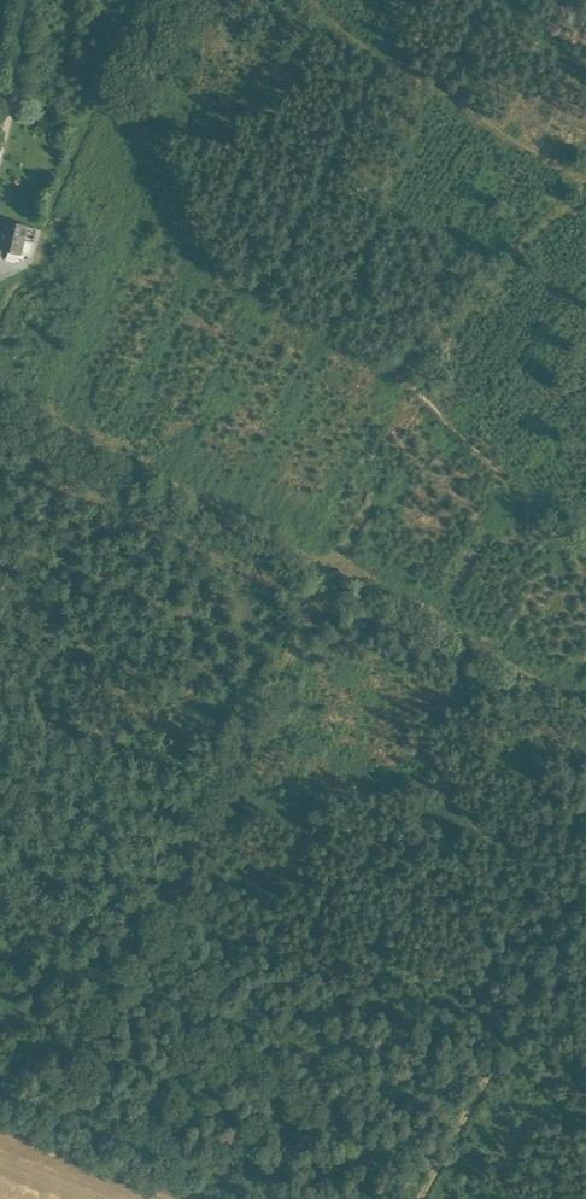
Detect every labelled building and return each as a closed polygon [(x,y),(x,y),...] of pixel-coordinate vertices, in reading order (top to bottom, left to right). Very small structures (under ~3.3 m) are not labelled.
[(6,219),(0,244),(0,248),(29,255),(33,242),(34,242),(37,228),(6,219)]
